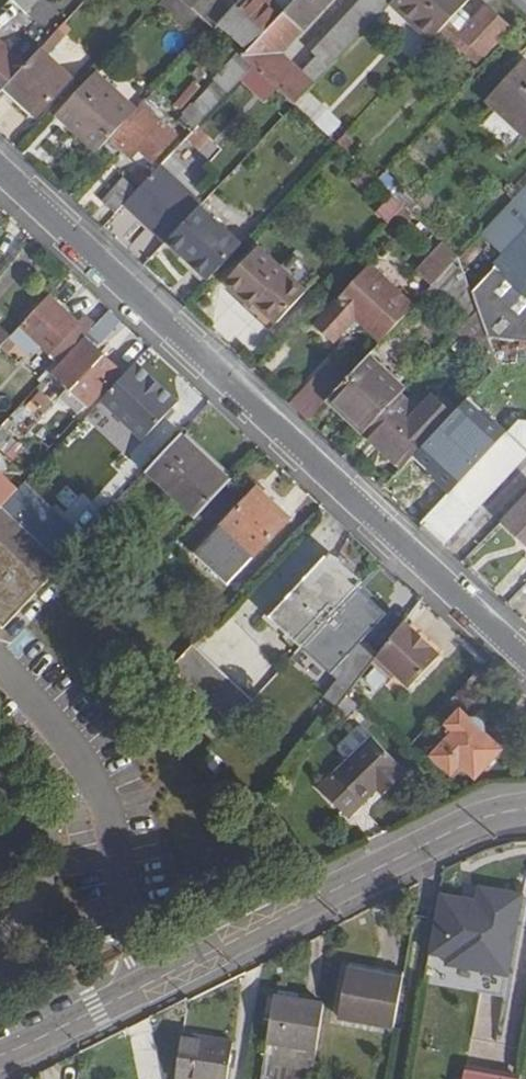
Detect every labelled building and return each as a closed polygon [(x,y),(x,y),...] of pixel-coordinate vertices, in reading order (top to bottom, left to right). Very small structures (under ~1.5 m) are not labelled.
[(27,12),(39,0),(14,0),(27,12)] [(185,27),(198,13),(183,0),(162,0),(158,4),(185,27)] [(198,13),(214,29),(220,22),(221,20),(235,7),(243,0),(183,0),(198,13)] [(251,50),(244,57),(254,67),(278,89),(296,105),(308,91),(354,43),(394,0),(361,0),(313,52),(317,56),(304,71),(286,53),(334,0),(251,0),(248,3),(244,0),(243,0),(235,7),(221,20),(220,22),(251,50)] [(394,0),(435,39),(443,30),(465,7),(472,0),(394,0)] [(510,28),(489,7),(477,19),(465,7),(443,30),(477,62),(510,28)] [(34,41),(25,33),(18,40),(27,48),(34,41)] [(6,87),(26,66),(0,41),(0,94),(6,87)] [(212,63),(224,74),(242,55),(230,43),(212,63)] [(40,50),(26,66),(6,87),(38,117),(74,81),(40,50)] [(224,74),(184,116),(197,128),(198,127),(241,81),(254,67),(244,57),(242,55),(224,74)] [(491,103),(525,135),(525,64),(491,103)] [(265,103),(278,89),(254,67),(241,81),(265,103)] [(137,111),(95,72),(57,113),(70,125),(73,123),(101,149),(110,139),(137,111)] [(170,101),(178,110),(199,91),(190,82),(170,101)] [(328,110),(308,91),(296,105),(315,123),(328,110)] [(142,106),(137,111),(110,139),(132,158),(139,151),(152,161),(175,135),(142,106)] [(207,135),(198,127),(197,128),(186,139),(195,147),(207,135)] [(363,151),(346,134),(337,144),(354,159),(363,151)] [(188,171),(171,155),(160,167),(195,199),(202,191),(184,175),(188,171)] [(137,191),(125,204),(166,242),(167,240),(200,206),(201,205),(160,167),(151,177),(137,191)] [(143,169),(130,184),(137,191),(151,177),(143,169)] [(351,181),(381,207),(391,195),(363,170),(351,181)] [(401,186),(387,172),(378,181),(393,195),(401,186)] [(125,180),(104,202),(116,213),(125,204),(137,191),(125,180)] [(515,200),(460,258),(479,311),(489,338),(525,342),(525,187),(515,200)] [(381,207),(375,213),(388,225),(404,206),(391,195),(381,207)] [(200,206),(167,240),(210,279),(242,245),(200,206)] [(459,257),(442,242),(415,271),(431,286),(459,257)] [(306,292),(258,248),(227,281),(255,307),(259,304),(279,322),(306,292)] [(460,258),(447,273),(475,315),(479,311),(460,258)] [(335,340),(357,318),(383,342),(415,307),(371,267),(318,325),(335,340)] [(463,319),(455,329),(458,333),(475,315),(447,273),(429,292),(438,301),(442,297),(458,312),(463,319)] [(53,355),(63,363),(98,325),(87,315),(79,324),(50,297),(22,327),(41,344),(53,355)] [(112,310),(98,325),(63,363),(54,372),(71,388),(90,407),(122,373),(98,351),(124,322),(112,310)] [(475,315),(458,333),(494,372),(500,367),(489,338),(479,311),(475,315)] [(11,339),(29,356),(41,344),(22,327),(11,339)] [(11,339),(0,329),(0,351),(11,339)] [(352,377),(345,384),(333,396),(369,430),(401,396),(405,391),(369,357),(352,377)] [(336,363),(329,371),(345,384),(352,377),(336,363)] [(329,371),(327,368),(293,404),(311,420),(333,396),(345,384),(329,371)] [(157,382),(145,395),(126,377),(103,402),(145,441),(179,403),(157,382)] [(71,388),(62,399),(80,416),(90,407),(71,388)] [(401,396),(369,430),(366,433),(403,468),(420,451),(438,431),(401,396)] [(506,406),(474,442),(488,454),(520,420),(506,406)] [(488,454),(424,525),(445,546),(525,459),(525,421),(521,420),(520,420),(488,454)] [(11,460),(21,445),(0,431),(0,453),(11,460)] [(182,436),(149,472),(198,519),(232,482),(182,436)] [(440,449),(430,460),(420,451),(403,468),(397,476),(427,503),(459,467),(440,449)] [(17,464),(0,482),(15,496),(23,487),(32,478),(17,464)] [(1,510),(3,509),(15,496),(0,482),(0,509),(1,510)] [(15,496),(3,509),(61,564),(62,565),(84,541),(62,519),(60,521),(23,487),(15,496)] [(261,487),(255,493),(288,523),(293,518),(261,487)] [(200,556),(229,585),(288,523),(255,493),(200,556)] [(503,519),(525,541),(525,496),(503,519)] [(5,623),(14,614),(43,583),(61,564),(3,509),(1,510),(0,509),(0,618),(5,623)] [(332,553),(271,618),(304,648),(324,625),(363,582),(332,553)] [(388,605),(363,582),(324,625),(349,649),(388,605)] [(406,622),(383,652),(375,663),(393,680),(398,675),(410,686),(412,689),(440,659),(425,645),(428,642),(406,622)] [(331,691),(323,702),(337,713),(350,697),(375,663),(383,652),(371,641),(331,684),(334,686),(331,691)] [(428,642),(425,645),(440,659),(443,656),(428,642)] [(194,646),(172,670),(232,727),(254,702),(194,646)] [(361,708),(350,697),(337,713),(348,723),(361,708)] [(226,725),(213,713),(200,726),(213,739),(226,725)] [(450,725),(458,733),(435,756),(454,774),(464,766),(477,778),(503,751),(486,735),(486,726),(481,721),(471,721),(462,713),(450,725)] [(349,819),(402,768),(374,739),(321,791),(349,819)] [(157,904),(162,920),(177,915),(173,900),(157,904)] [(500,1013),(508,966),(446,955),(437,1001),(500,1013)] [(347,969),(339,1017),(394,1029),(403,979),(347,969)] [(324,1003),(272,996),(260,1078),(312,1078),(324,1003)] [(180,1033),(173,1078),(226,1078),(232,1041),(180,1033)] [(466,1069),(464,1078),(515,1078),(466,1069)]
